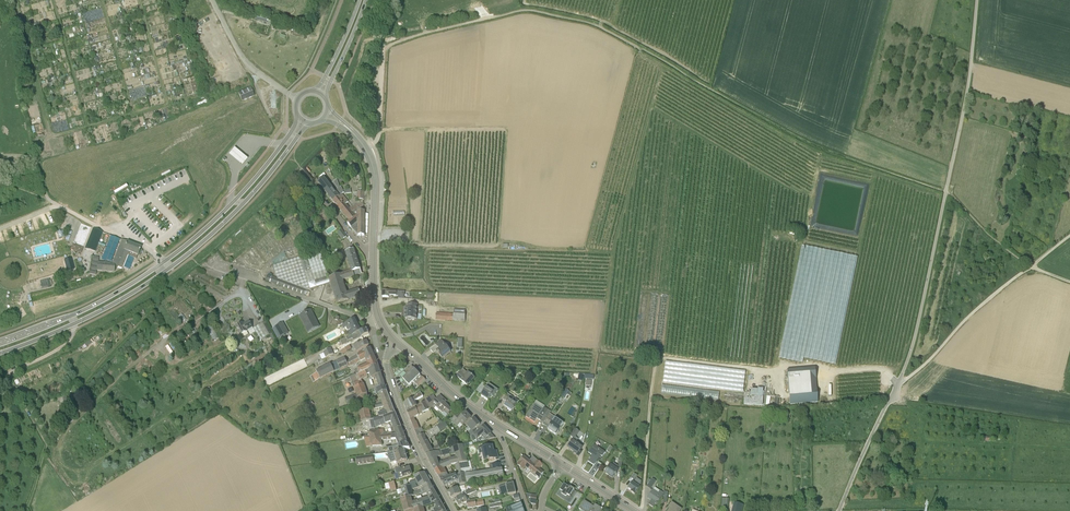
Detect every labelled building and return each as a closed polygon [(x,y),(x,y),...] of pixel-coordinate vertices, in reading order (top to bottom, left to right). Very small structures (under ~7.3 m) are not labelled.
[(268,21),(271,22),(272,19),(256,15),(255,20),(267,23),(268,21)] [(241,101),(255,96),(251,87),(238,93),(241,101)] [(40,122),(33,124),(36,133),(42,131),(40,122)] [(247,160),(234,149),(229,155),(242,167),(247,160)] [(12,167),(10,159),(3,161),(4,164),(0,165),(0,169),(1,169),(12,167)] [(333,201),(334,202),(339,197),(342,194),(342,195),(344,194),(342,190),(339,185),(337,180),(334,182),(330,185),(324,177),(318,182),(333,201)] [(352,215),(364,208),(363,206),(364,206),(363,203),(361,203),(354,205),(349,208),(346,204),(348,202),(342,195),(342,194),(339,197),(334,202),(350,221),(354,218),(352,215)] [(364,211),(364,208),(352,215),(354,218),(350,221),(348,223),(351,227),(358,221),(358,236),(365,236),(364,211)] [(96,252),(103,232),(92,228),(86,249),(96,252)] [(342,240),(347,237),(342,230),(337,233),(342,240)] [(122,240),(113,264),(98,263),(99,258),(93,257),(90,274),(96,275),(97,271),(114,272),(115,265),(122,268),(128,252),(138,256),(141,248),(122,240)] [(81,253),(84,247),(73,243),(71,249),(81,253)] [(799,246),(782,358),(836,367),(840,343),(837,331),(828,345),(824,328),(822,330),(821,325),(817,331),(815,325),(804,323),(800,328),(798,318),(797,318),(798,313),(790,311),(802,308),(803,303),(801,306),(797,290),(813,267),(816,281),(837,277),(838,275),(846,280),(844,295),(848,289),(850,299),(857,255),(799,246)] [(351,271),(330,278),(331,280),(353,271),(354,277),(360,274),(361,282),(364,282),(363,273),(362,273),(360,270),(361,270),(354,249),(345,253),(351,271)] [(311,284),(328,278),(329,278),(320,251),(273,266),(277,279),(272,277),(267,276),(265,282),(270,283),(304,295),(306,289),(311,284)] [(74,266),(72,258),(64,260),(66,268),(74,266)] [(331,280),(330,278),(329,278),(338,303),(361,296),(359,290),(347,294),(343,280),(354,277),(353,271),(331,280)] [(405,309),(405,312),(405,313),(402,313),(402,318),(407,319),(408,320),(411,320),(412,319),(416,319),(417,305),(407,304),(407,309),(405,309)] [(436,320),(453,321),(465,322),(465,310),(454,309),(453,314),(436,313),(436,320)] [(309,329),(318,325),(311,311),(302,315),(309,329)] [(354,319),(343,324),(341,325),(342,326),(343,329),(345,328),(346,328),(348,332),(347,332),(349,337),(348,337),(346,338),(361,331),(360,331),(354,319)] [(247,329),(253,326),(250,320),(244,323),(243,322),(236,326),(241,334),(248,330),(247,329)] [(266,321),(259,325),(253,329),(260,341),(273,333),(266,321)] [(280,337),(282,337),(288,333),(282,323),(276,326),(275,327),(278,332),(274,334),(276,339),(280,337)] [(361,331),(346,338),(348,341),(350,340),(352,339),(353,341),(354,340),(361,337),(369,333),(366,328),(360,331),(361,331)] [(353,345),(356,351),(369,345),(367,340),(360,344),(359,342),(353,345)] [(436,350),(442,358),(451,352),(448,348),(441,340),(430,349),(433,353),(436,350)] [(342,354),(351,350),(350,346),(340,351),(342,354)] [(324,352),(325,353),(326,356),(327,358),(334,354),(331,348),(328,349),(328,350),(326,351),(324,352)] [(365,359),(366,361),(374,357),(371,348),(362,353),(365,359)] [(357,355),(358,359),(359,360),(360,362),(365,359),(362,353),(357,355)] [(358,359),(357,355),(349,359),(350,360),(346,362),(344,357),(336,361),(340,369),(348,366),(347,364),(357,359),(358,359)] [(356,375),(378,365),(374,357),(366,361),(367,364),(361,367),(361,366),(357,368),(358,369),(356,369),(356,375)] [(743,392),(746,370),(666,361),(663,383),(662,393),(719,399),(720,390),(743,392)] [(320,379),(335,372),(330,364),(316,371),(320,379)] [(356,394),(357,397),(367,394),(367,393),(364,384),(363,384),(361,379),(365,377),(365,376),(366,376),(366,375),(369,373),(371,378),(375,377),(378,388),(385,385),(381,374),(378,365),(356,375),(353,377),(349,379),(351,381),(352,383),(356,394)] [(413,382),(414,383),(421,376),(412,366),(405,372),(407,375),(403,378),(405,381),(402,383),(407,387),(413,382)] [(787,370),(790,404),(818,402),(817,390),(816,379),(815,367),(787,370)] [(467,386),(474,377),(467,371),(466,372),(463,369),(457,375),(464,381),(461,384),(464,387),(466,385),(467,386)] [(423,377),(421,376),(414,383),(418,387),(426,380),(423,377)] [(498,390),(490,384),(489,384),(481,396),(488,400),(491,395),(494,397),(498,390)] [(376,395),(378,394),(387,391),(385,385),(378,388),(376,389),(374,389),(376,395)] [(392,404),(387,391),(378,394),(382,404),(375,405),(375,409),(383,407),(384,407),(392,404)] [(745,405),(764,406),(764,392),(745,391),(745,405)] [(404,404),(407,413),(417,406),(414,402),(423,397),(420,393),(417,395),(417,396),(413,399),(404,404)] [(507,393),(503,399),(507,401),(504,406),(512,411),(517,403),(518,400),(511,396),(507,393)] [(359,401),(359,402),(369,398),(367,394),(357,397),(359,401)] [(444,412),(447,415),(452,409),(442,401),(444,399),(440,396),(437,400),(433,395),(425,401),(429,407),(432,405),(434,406),(435,407),(435,408),(438,411),(438,410),(442,414),(444,412)] [(540,421),(543,423),(550,411),(547,409),(544,407),(545,406),(537,401),(535,404),(526,417),(535,422),(537,418),(540,420),(540,421)] [(417,407),(417,406),(407,413),(410,420),(414,418),(423,413),(422,413),(429,409),(425,402),(417,407)] [(378,414),(379,417),(379,418),(381,418),(395,413),(392,404),(384,407),(383,407),(385,411),(378,414)] [(366,421),(371,420),(369,409),(358,411),(361,422),(366,421)] [(560,427),(561,427),(562,425),(551,417),(552,415),(549,413),(551,411),(550,411),(543,423),(544,423),(547,424),(549,426),(548,429),(556,434),(559,435),(560,435),(564,430),(560,427)] [(459,428),(471,417),(466,412),(462,417),(458,413),(451,421),(457,427),(457,426),(459,428)] [(379,417),(374,418),(377,427),(385,425),(385,424),(391,422),(391,423),(398,420),(395,413),(381,418),(379,418),(379,417)] [(471,438),(474,435),(477,432),(475,429),(480,424),(475,418),(466,426),(468,427),(471,431),(469,432),(467,434),(471,438)] [(392,432),(388,433),(388,435),(397,434),(395,430),(401,428),(398,420),(391,423),(393,427),(390,428),(392,432)] [(416,422),(412,424),(417,438),(421,436),(418,430),(419,429),(420,429),(416,422)] [(427,432),(421,436),(417,438),(426,454),(433,450),(439,448),(439,446),(432,449),(430,445),(427,440),(441,432),(440,431),(448,426),(445,422),(427,432)] [(343,440),(349,438),(346,426),(340,427),(343,440)] [(473,442),(477,440),(482,435),(485,439),(486,440),(487,439),(488,440),(495,438),(491,433),(484,426),(477,432),(474,435),(471,438),(473,442)] [(396,439),(398,445),(407,442),(405,439),(406,438),(401,428),(395,430),(397,434),(388,435),(384,435),(379,436),(378,431),(368,433),(372,447),(382,446),(381,441),(391,440),(396,439)] [(567,447),(573,451),(578,444),(576,442),(578,439),(575,437),(579,431),(575,429),(570,436),(574,438),(567,447)] [(393,452),(400,450),(400,451),(404,450),(404,449),(410,448),(407,442),(398,445),(388,448),(390,452),(390,453),(393,452)] [(455,457),(449,459),(451,465),(459,463),(467,462),(464,447),(463,445),(463,444),(452,447),(451,445),(448,446),(449,448),(439,451),(433,452),(426,455),(434,471),(441,468),(439,463),(442,462),(441,461),(438,462),(437,458),(441,456),(443,456),(452,454),(454,453),(455,457)] [(579,446),(579,445),(578,444),(573,451),(574,452),(573,453),(579,457),(581,453),(579,452),(582,448),(579,446)] [(481,448),(484,461),(498,458),(497,451),(494,451),(492,446),(481,448)] [(592,456),(589,460),(595,464),(601,455),(595,450),(595,449),(593,448),(592,449),(591,448),(588,452),(592,456)] [(397,464),(407,461),(404,450),(400,451),(400,450),(393,452),(397,464)] [(373,463),(373,455),(356,457),(357,465),(373,463)] [(542,465),(533,457),(529,461),(524,456),(518,464),(523,468),(525,465),(539,477),(543,472),(539,469),(542,465)] [(440,481),(449,477),(444,468),(451,465),(449,459),(442,462),(439,463),(441,468),(434,471),(440,481)] [(464,474),(472,473),(470,461),(467,462),(459,463),(461,474),(464,473),(464,474)] [(611,465),(605,473),(609,475),(610,475),(613,478),(619,470),(618,470),(618,468),(621,469),(622,462),(619,461),(618,467),(614,463),(612,466),(611,465)] [(399,479),(403,477),(412,475),(409,467),(401,470),(400,467),(394,469),(396,474),(397,473),(399,479)] [(472,473),(464,474),(466,483),(467,484),(504,477),(502,469),(473,473),(472,473)] [(413,477),(416,482),(417,484),(414,485),(413,484),(410,485),(410,486),(411,486),(412,490),(422,487),(430,483),(427,478),(425,473),(413,477)] [(459,485),(466,483),(464,474),(464,473),(461,474),(456,475),(455,475),(450,476),(449,477),(440,481),(444,487),(457,481),(458,481),(459,485)] [(652,479),(647,486),(650,489),(656,481),(653,479),(654,477),(653,476),(651,479),(652,479)] [(631,492),(635,494),(640,487),(641,481),(637,478),(633,483),(632,482),(628,488),(632,490),(631,492)] [(426,494),(428,494),(435,491),(430,483),(422,487),(423,489),(420,490),(413,492),(412,490),(411,486),(410,486),(401,489),(404,498),(404,499),(411,497),(421,494),(422,495),(426,494)] [(505,485),(508,495),(516,494),(513,483),(505,485)] [(569,496),(577,485),(573,483),(570,488),(564,484),(560,490),(562,492),(561,494),(568,498),(569,496)] [(508,495),(505,485),(498,487),(501,496),(508,495)] [(457,488),(448,492),(451,499),(461,494),(459,492),(466,490),(464,486),(457,488)] [(480,491),(482,498),(495,495),(493,488),(480,491)] [(653,489),(648,497),(652,500),(649,504),(653,507),(655,504),(656,505),(662,497),(663,494),(661,492),(659,494),(653,489)] [(426,494),(428,497),(412,502),(411,497),(404,499),(404,498),(400,499),(403,510),(411,510),(423,507),(432,504),(434,503),(440,501),(435,491),(428,494),(426,494)] [(459,498),(456,500),(459,507),(466,503),(467,503),(466,501),(467,501),(463,494),(459,496),(459,498)] [(526,494),(529,503),(531,503),(535,504),(537,495),(536,497),(527,496),(526,494)] [(468,509),(476,507),(480,506),(484,505),(483,499),(479,500),(478,499),(467,501),(466,501),(467,503),(466,503),(468,509)] [(440,501),(434,503),(436,508),(433,509),(433,510),(446,510),(440,501)] [(603,509),(595,504),(593,507),(591,506),(592,505),(584,501),(579,509),(582,510),(601,510),(603,509)] [(681,509),(672,502),(669,506),(671,507),(668,510),(680,510),(681,509)] [(506,510),(524,510),(521,503),(505,508),(506,510)]
